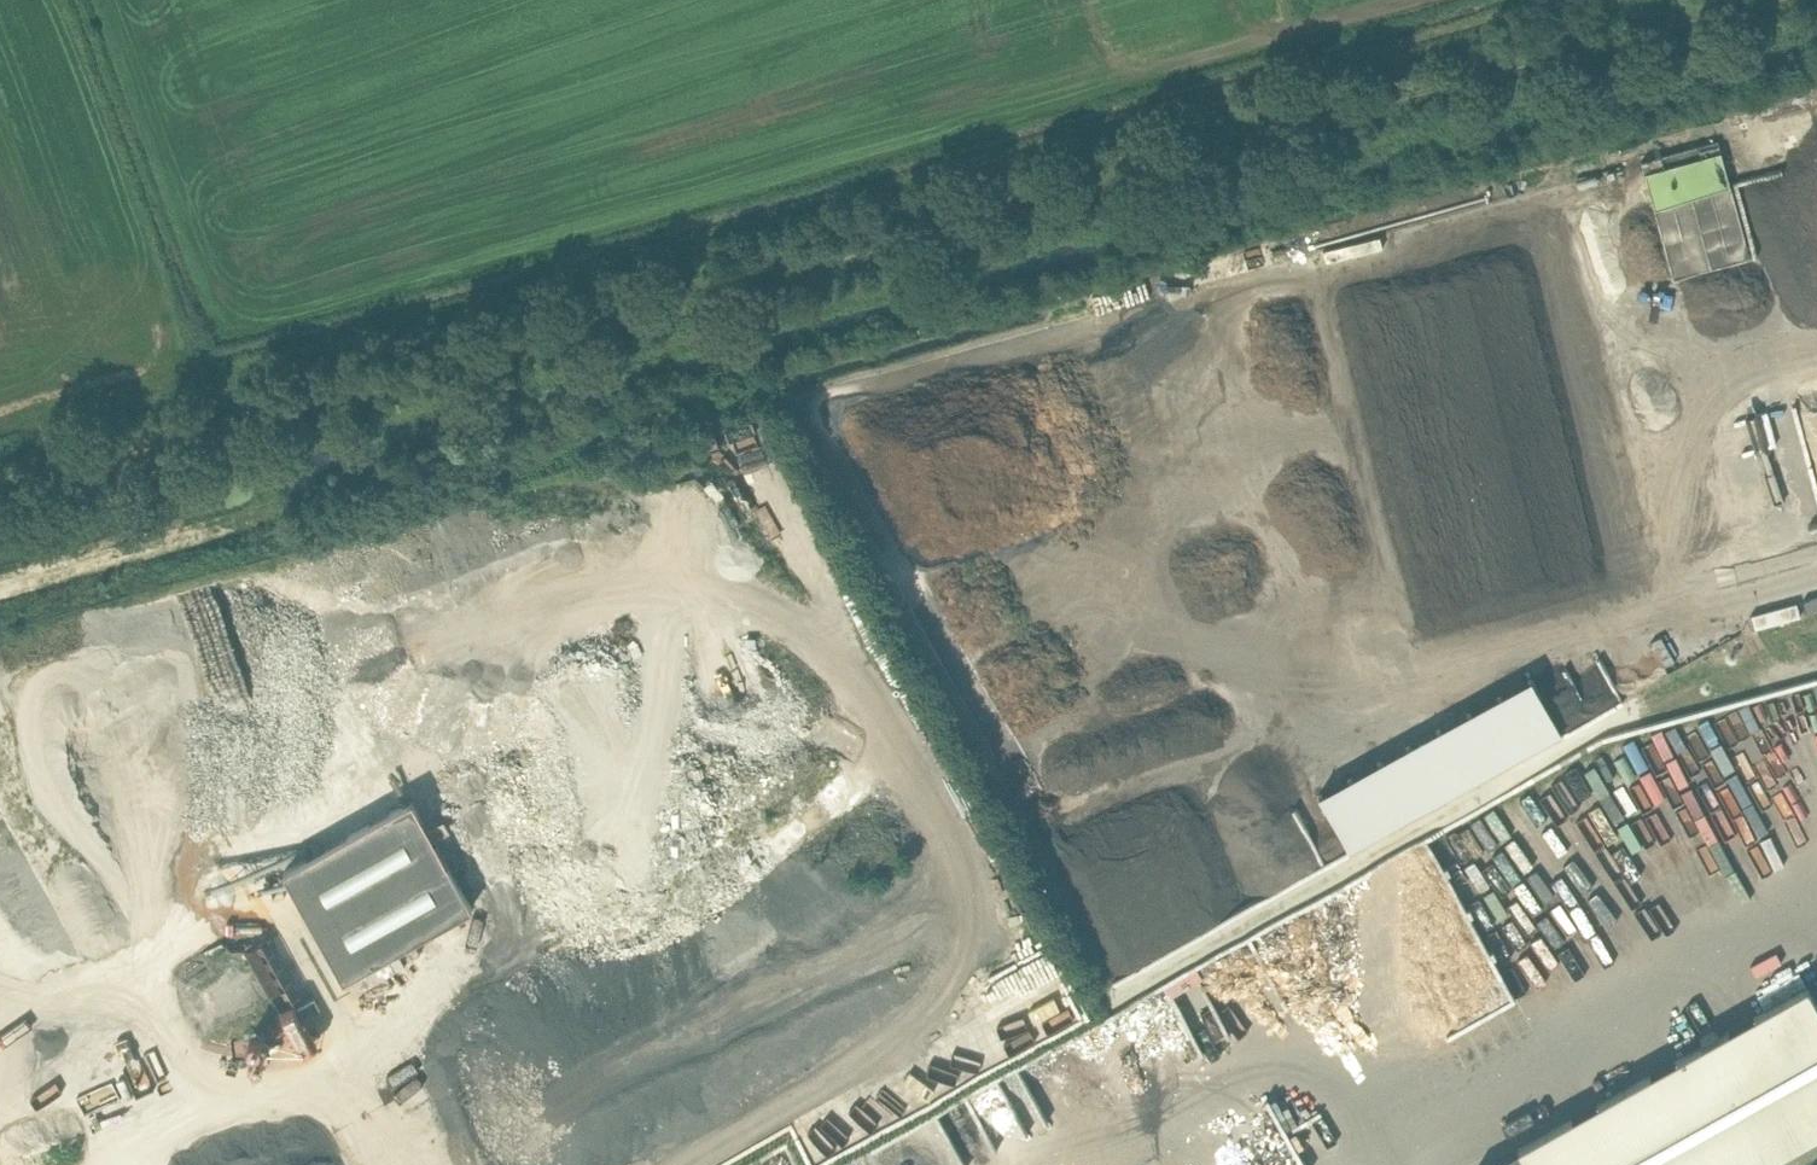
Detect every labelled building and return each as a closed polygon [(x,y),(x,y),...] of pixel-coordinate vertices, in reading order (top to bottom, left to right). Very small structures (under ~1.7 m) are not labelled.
[(1718,140),(1642,160),(1674,279),(1750,258),(1718,140)] [(1804,600),(1808,614),(1816,611),(1816,596),(1804,600)] [(284,871),(344,979),(473,906),(413,799),(284,871)] [(316,997),(285,1008),(259,939),(226,951),(257,1032),(270,1028),(277,1047),(306,1036),(299,1018),(321,1009),(316,997)] [(1816,1132),(1816,1003),(1807,986),(1518,1147),(1519,1149),(1489,1164),(1758,1164),(1816,1132)] [(234,1036),(234,1059),(257,1059),(256,1036),(234,1036)]
